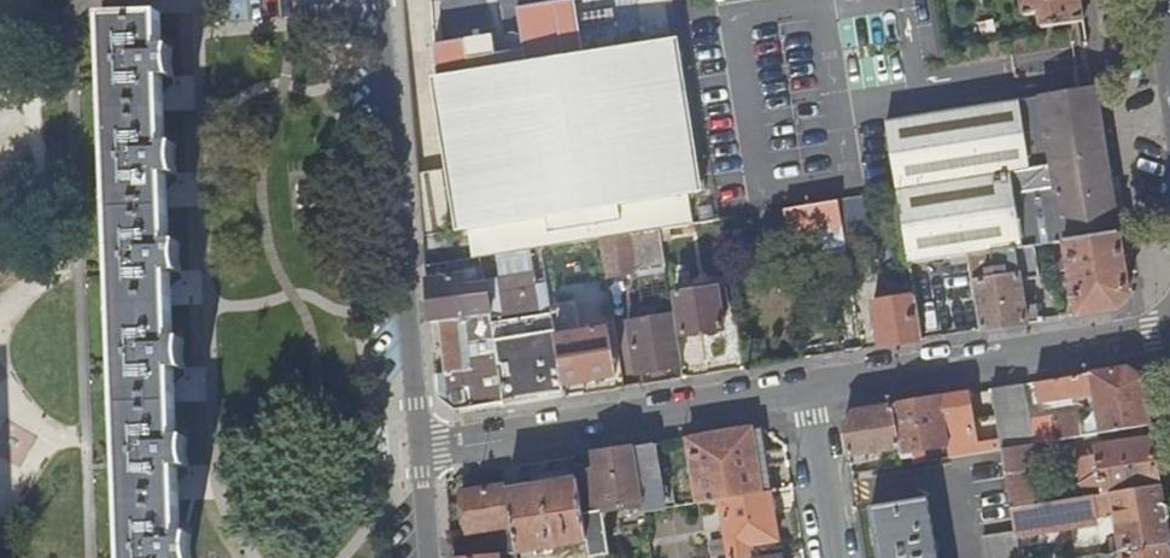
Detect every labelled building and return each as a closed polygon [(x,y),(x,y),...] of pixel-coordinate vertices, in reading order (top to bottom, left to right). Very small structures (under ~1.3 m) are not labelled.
[(574,0),(543,0),(515,5),(524,46),(497,50),(489,31),(434,42),(457,176),(465,228),(471,227),(717,187),(725,186),(722,168),(714,169),(689,33),(602,44),(581,49),(574,0)] [(581,49),(602,44),(595,0),(574,0),(581,49)] [(1027,15),(1039,12),(1043,23),(1083,17),(1081,0),(1024,0),(1027,15)] [(108,17),(127,557),(194,557),(193,537),(182,539),(180,466),(192,467),(191,439),(177,439),(175,367),(187,368),(187,344),(177,343),(173,272),(185,270),(186,246),(173,245),(171,176),(182,177),(180,147),(169,149),(168,77),(178,78),(177,51),(164,51),(164,14),(149,15),(108,17)] [(946,111),(888,121),(900,190),(911,265),(969,255),(1034,244),(1064,239),(1119,230),(1101,122),(1095,87),(1066,92),(946,111)] [(457,176),(420,183),(425,233),(465,228),(457,176)] [(471,227),(476,258),(602,238),(660,229),(723,220),(717,187),(471,227)] [(867,196),(838,201),(846,243),(873,239),(867,196)] [(838,201),(786,209),(790,233),(820,228),(824,253),(847,250),(846,243),(838,201)] [(660,229),(602,238),(607,276),(667,267),(660,229)] [(1119,230),(1064,239),(1077,313),(1117,306),(1129,294),(1119,230)] [(969,255),(981,327),(1040,318),(1038,306),(1025,308),(1021,281),(1040,278),(1034,244),(969,255)] [(429,279),(431,322),(441,320),(466,316),(463,277),(429,279)] [(717,288),(677,294),(684,335),(724,328),(717,288)] [(872,303),(879,345),(923,338),(916,295),(887,301),(886,292),(877,293),(879,302),(872,303)] [(550,304),(491,313),(501,373),(507,400),(565,392),(563,383),(555,337),(550,304)] [(674,315),(631,322),(639,373),(681,366),(674,315)] [(466,316),(441,320),(444,370),(470,369),(466,316)] [(606,329),(555,337),(563,383),(614,375),(606,329)] [(1055,411),(1043,412),(1048,442),(1151,426),(1143,379),(1128,369),(1038,383),(1041,405),(1074,401),(1073,392),(1096,389),(1100,419),(1081,421),(1070,418),(1056,420),(1055,411)] [(492,385),(439,393),(439,404),(446,410),(507,400),(501,373),(491,374),(492,385)] [(1024,385),(994,391),(998,418),(1003,451),(1033,446),(1028,415),(1024,385)] [(968,395),(943,399),(953,459),(1003,451),(998,418),(978,421),(982,446),(976,447),(968,395)] [(943,399),(895,407),(903,458),(904,467),(953,459),(943,399)] [(849,456),(852,456),(854,465),(870,463),(868,455),(892,450),(894,458),(903,458),(895,407),(855,413),(845,428),(849,456)] [(1043,412),(1028,415),(1033,446),(1037,445),(1048,442),(1043,412)] [(761,428),(690,439),(698,504),(722,500),(771,493),(775,492),(767,433),(761,428)] [(1098,455),(1079,458),(1082,475),(1097,473),(1096,478),(1083,480),(1086,497),(1113,493),(1160,486),(1153,438),(1098,446),(1098,455)] [(655,444),(634,448),(643,510),(645,512),(670,509),(669,499),(662,500),(655,444)] [(1033,446),(1003,451),(1012,510),(1034,507),(1029,473),(1040,471),(1037,445),(1033,446)] [(591,557),(603,557),(612,556),(604,513),(643,510),(634,448),(594,454),(597,472),(589,473),(591,483),(596,511),(583,514),(587,543),(591,557)] [(513,537),(517,555),(587,543),(583,514),(578,485),(577,482),(505,489),(512,528),(513,537)] [(591,483),(578,485),(583,514),(596,511),(591,483)] [(1113,493),(1116,512),(1121,547),(1122,554),(1169,545),(1160,486),(1113,493)] [(461,494),(468,536),(512,528),(505,489),(461,494)] [(722,500),(731,557),(752,557),(750,546),(779,542),(771,493),(722,500)] [(1034,507),(1012,510),(1016,533),(1099,520),(1098,515),(1116,512),(1113,493),(1086,497),(1034,507)] [(869,509),(878,557),(937,557),(927,500),(869,509)] [(983,538),(987,557),(1020,557),(1016,533),(983,538)] [(476,540),(477,557),(480,557),(500,556),(517,555),(513,537),(476,540)] [(1106,556),(1106,557),(1169,557),(1169,545),(1122,554),(1115,554),(1106,556)]
